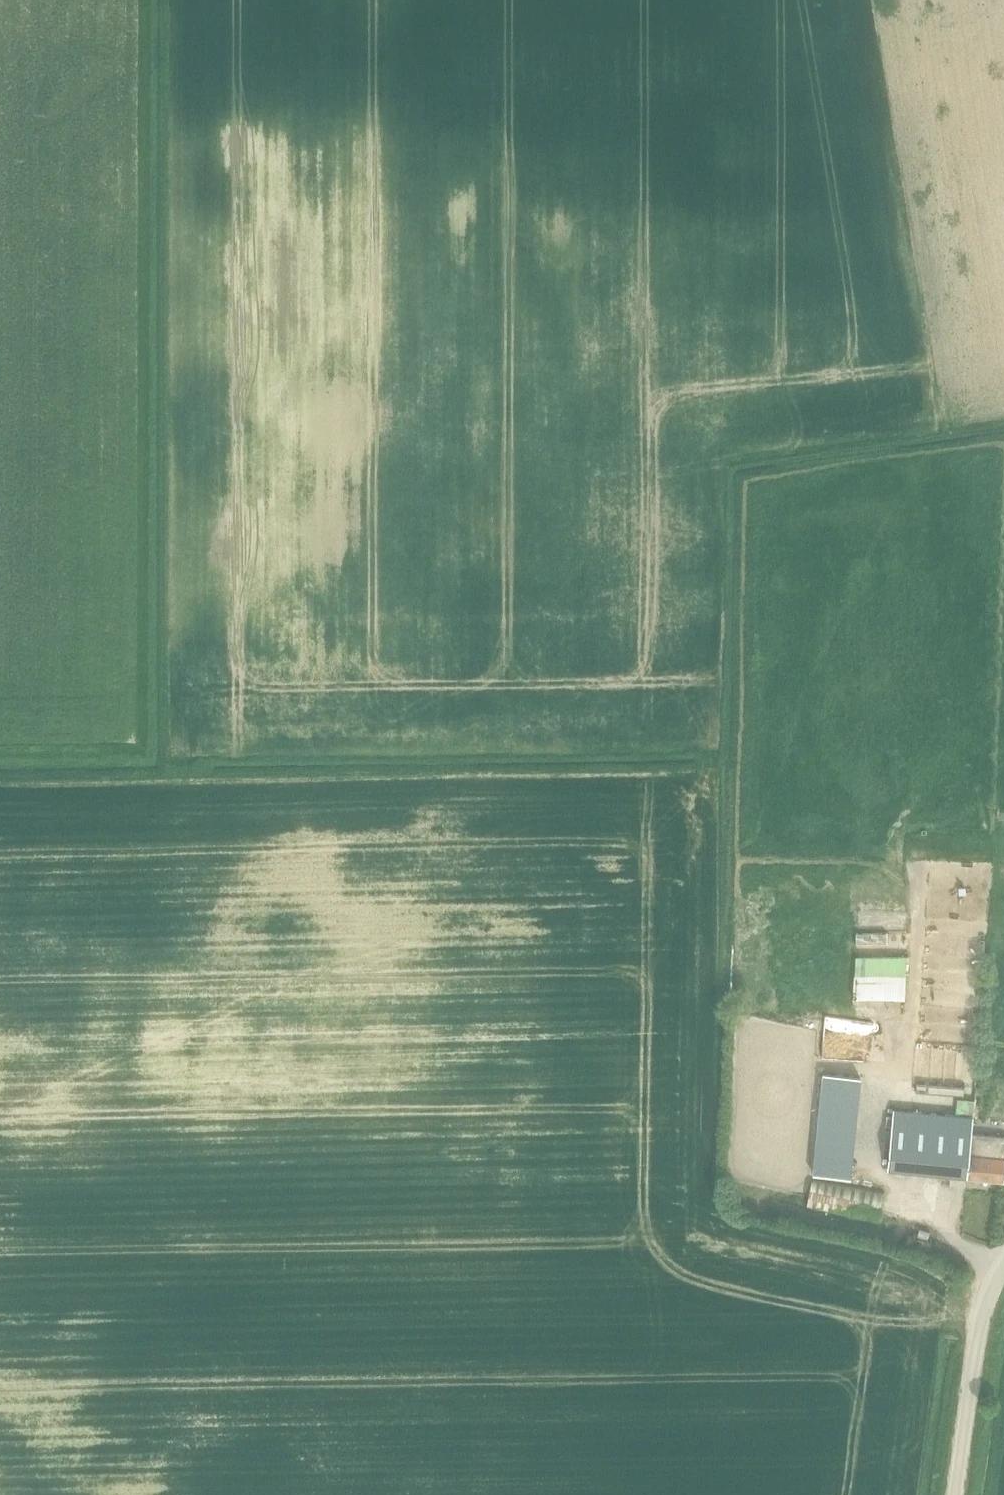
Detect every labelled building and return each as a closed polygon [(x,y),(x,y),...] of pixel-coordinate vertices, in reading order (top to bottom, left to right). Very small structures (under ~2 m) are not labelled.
[(854,943),(888,942),(887,924),(854,925),(854,943)] [(921,977),(980,980),(983,930),(923,928),(921,977)] [(871,1009),(871,990),(906,990),(906,947),(853,947),(853,1009),(871,1009)] [(953,1071),(955,1039),(940,1038),(938,1070),(953,1071)] [(970,1074),(971,1040),(958,1040),(956,1074),(970,1074)] [(822,1064),(815,1164),(856,1166),(863,1067),(822,1064)] [(922,1082),(921,1092),(957,1095),(963,1096),(964,1086),(958,1085),(922,1082)] [(971,1141),(973,1117),(893,1108),(887,1168),(1003,1179),(1003,1168),(1003,1144),(971,1141)] [(807,1206),(879,1221),(885,1191),(812,1177),(807,1206)]
